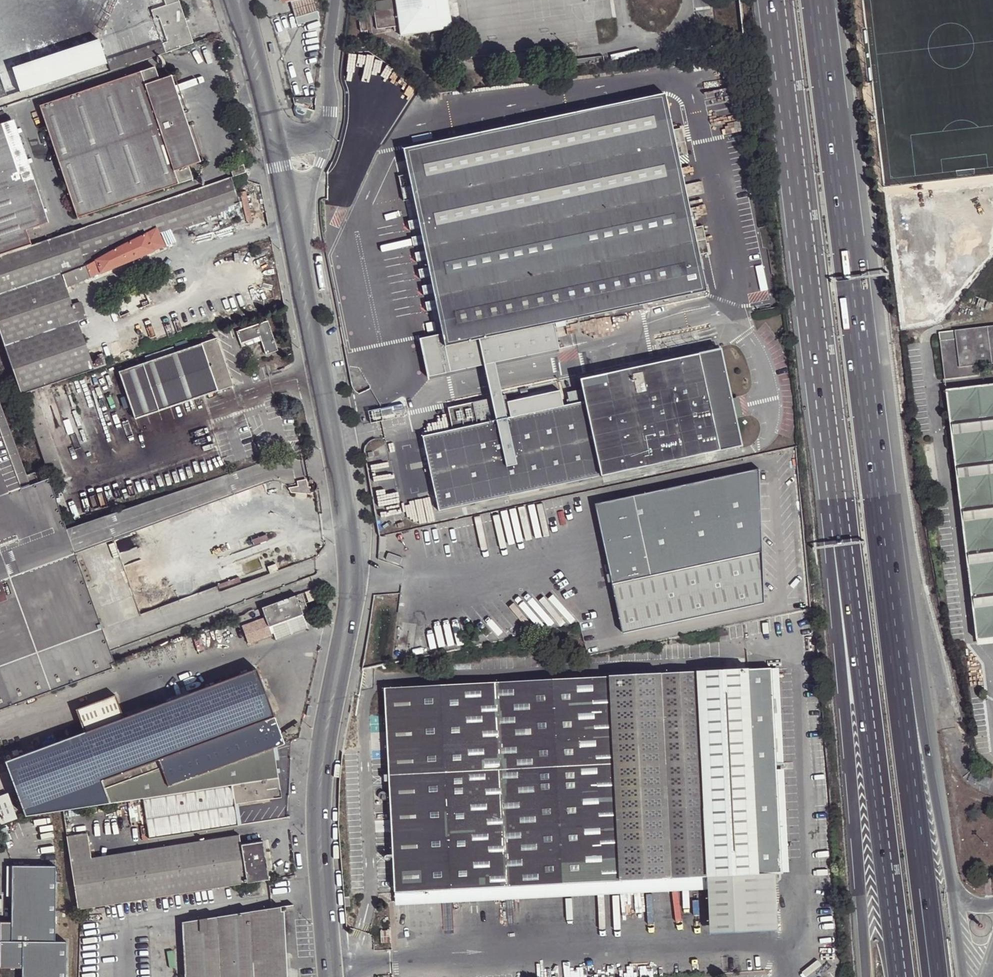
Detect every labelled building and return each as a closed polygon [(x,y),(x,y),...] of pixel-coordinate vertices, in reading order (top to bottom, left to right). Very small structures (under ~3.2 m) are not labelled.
[(193,43),(178,0),(163,0),(165,5),(151,10),(162,43),(109,62),(111,71),(193,43)] [(299,18),(321,12),(318,0),(294,0),(299,18)] [(447,0),(372,0),(375,25),(393,23),(394,27),(398,26),(400,32),(451,25),(447,0)] [(366,22),(364,10),(356,11),(358,23),(366,22)] [(185,166),(156,79),(152,66),(37,106),(74,218),(189,178),(185,166)] [(168,75),(156,79),(185,166),(197,162),(168,75)] [(691,221),(683,183),(677,151),(687,149),(682,121),(671,123),(663,86),(401,143),(418,224),(443,341),(566,314),(581,311),(705,284),(697,249),(707,247),(701,219),(691,221)] [(315,110),(317,97),(294,98),(294,105),(298,106),(297,111),(298,113),(304,115),(306,113),(307,109),(315,110)] [(29,244),(24,229),(46,222),(12,120),(0,124),(0,254),(29,244)] [(233,176),(245,172),(243,165),(230,169),(233,176)] [(248,180),(245,172),(233,176),(235,185),(248,180)] [(238,203),(230,177),(225,179),(233,205),(238,203)] [(233,205),(225,179),(148,205),(155,228),(156,230),(233,205)] [(155,228),(148,205),(73,230),(85,265),(155,228)] [(29,244),(0,254),(0,331),(22,395),(106,365),(101,353),(90,357),(86,346),(78,323),(86,319),(81,304),(72,307),(68,294),(71,293),(69,286),(164,247),(156,230),(155,228),(85,265),(73,230),(29,244)] [(132,303),(136,301),(132,288),(118,294),(123,306),(132,303)] [(140,309),(136,301),(132,303),(135,311),(140,309)] [(581,311),(566,314),(568,321),(583,318),(581,311)] [(78,323),(86,346),(94,343),(86,319),(78,323)] [(259,337),(260,342),(265,355),(277,350),(267,320),(236,332),(239,344),(259,337)] [(945,379),(978,375),(977,366),(992,364),(992,326),(954,330),(955,339),(939,341),(945,379)] [(241,349),(260,342),(259,337),(239,344),(241,349)] [(117,371),(133,419),(233,386),(216,338),(117,371)] [(584,394),(445,424),(423,429),(440,503),(743,437),(736,411),(732,392),(720,342),(580,372),(581,382),(584,394)] [(363,374),(371,373),(369,366),(361,367),(363,374)] [(403,402),(398,379),(369,386),(373,404),(391,401),(392,404),(403,402)] [(442,413),(445,424),(584,394),(581,382),(442,413)] [(960,495),(992,491),(992,385),(947,391),(960,495)] [(732,392),(736,411),(741,410),(738,390),(732,392)] [(22,397),(50,479),(64,474),(36,392),(22,397)] [(21,490),(30,486),(0,404),(0,432),(21,490)] [(21,490),(0,432),(0,497),(21,490)] [(595,500),(622,631),(764,598),(758,463),(595,500)] [(67,528),(50,479),(30,486),(21,490),(0,497),(0,709),(1,709),(114,668),(112,659),(67,528)] [(297,487),(287,490),(288,495),(310,494),(308,487),(305,488),(303,481),(296,483),(297,487)] [(960,495),(978,638),(992,637),(992,491),(960,495)] [(276,564),(268,567),(271,574),(279,571),(276,564)] [(317,599),(315,592),(307,595),(310,602),(317,599)] [(307,612),(301,595),(263,608),(267,618),(242,628),(248,646),(272,637),(269,626),(307,612)] [(765,661),(605,670),(613,875),(707,870),(774,866),(765,661)] [(82,733),(5,760),(25,818),(64,811),(107,804),(102,789),(158,768),(165,788),(273,748),(282,745),(254,670),(222,681),(219,673),(197,682),(200,689),(121,718),(113,694),(73,709),(82,733)] [(424,886),(613,875),(605,670),(403,682),(386,685),(397,898),(425,896),(424,886)] [(102,789),(107,804),(139,799),(145,840),(236,826),(233,805),(280,797),(273,748),(165,788),(158,768),(102,789)] [(0,794),(0,823),(17,817),(8,791),(0,794)] [(66,837),(78,912),(91,909),(136,902),(270,881),(262,841),(241,844),(239,835),(92,858),(87,833),(66,837)] [(13,866),(12,922),(0,922),(0,968),(22,968),(21,976),(65,976),(66,942),(54,942),(56,867),(13,866)] [(774,866),(707,870),(709,927),(776,923),(774,866)] [(284,907),(181,925),(184,976),(287,976),(284,907)] [(704,971),(704,962),(688,963),(689,972),(704,971)]
